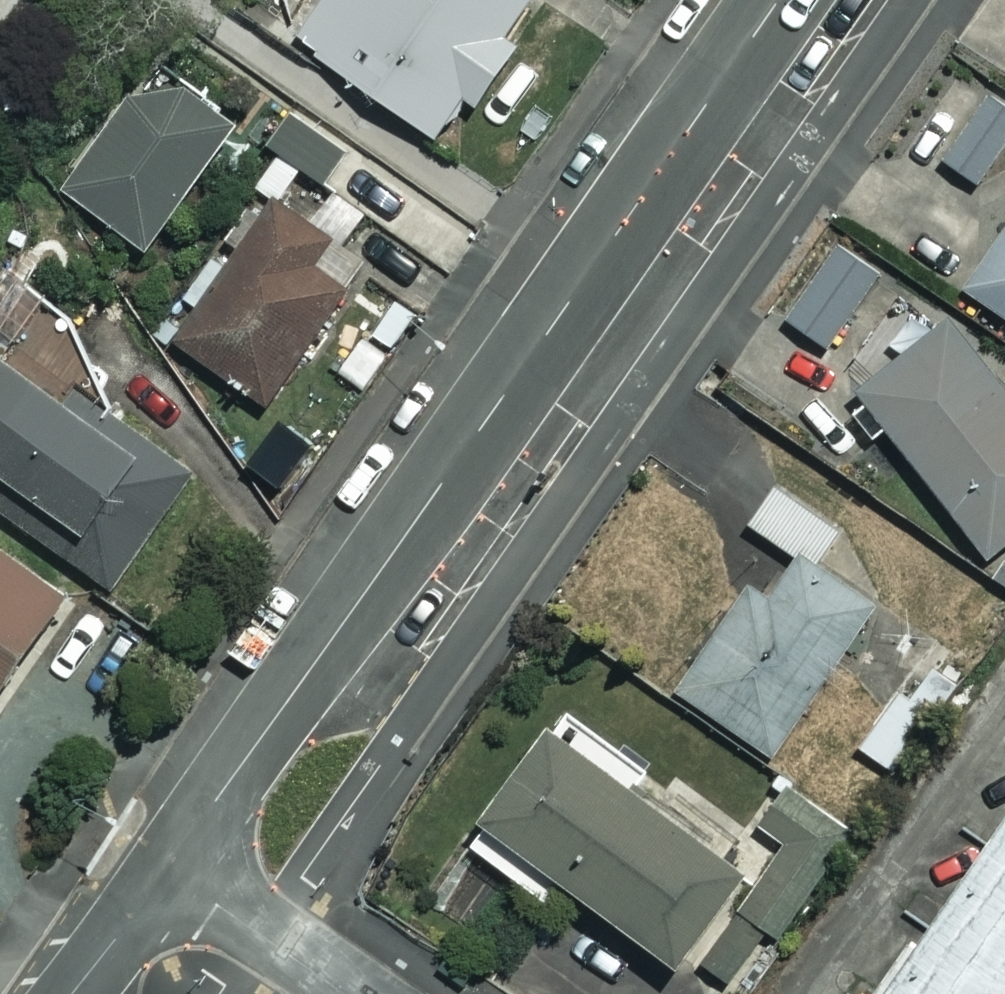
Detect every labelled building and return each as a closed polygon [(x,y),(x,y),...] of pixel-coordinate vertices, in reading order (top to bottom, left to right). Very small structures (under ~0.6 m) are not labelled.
[(541,0),(355,0),(348,10),(334,0),(326,0),(297,41),(434,136),(465,92),(475,98),(542,1),(541,0)] [(234,128),(154,66),(62,185),(142,247),(234,128)] [(984,94),(943,159),(979,182),(1004,142),(1004,107),(984,94)] [(277,200),(278,200),(299,168),(325,185),(344,156),(273,110),(254,139),(274,151),(253,184),(277,200)] [(278,200),(277,200),(178,339),(265,402),(345,290),(311,266),(331,238),(278,200)] [(962,286),(1004,316),(1004,223),(962,286)] [(882,276),(839,243),(784,315),(827,348),(882,276)] [(943,307),(850,376),(983,554),(1004,538),(1004,391),(943,307)] [(0,358),(0,514),(114,583),(183,470),(0,358)] [(792,557),(814,570),(838,532),(769,490),(746,528),(792,557)] [(0,552),(0,689),(64,596),(0,552)] [(814,570),(792,557),(770,594),(743,578),(673,692),(774,754),(867,602),(814,570)] [(885,766),(936,687),(906,667),(855,746),(885,766)] [(642,762),(564,704),(464,841),(544,900),(559,879),(673,963),(742,869),(626,784),(642,762)] [(761,923),(782,938),(853,835),(785,788),(758,827),(787,847),(707,962),(726,975),(761,923)] [(871,993),(1004,993),(1004,805),(871,993)]
